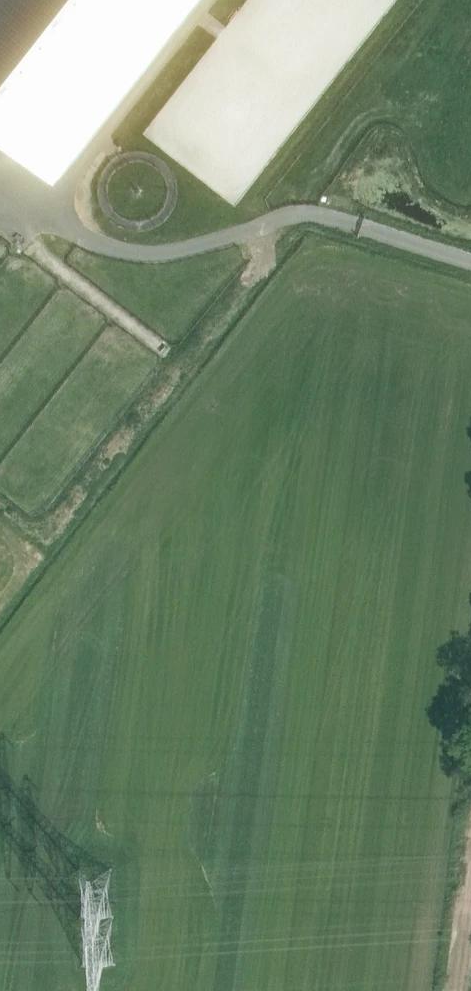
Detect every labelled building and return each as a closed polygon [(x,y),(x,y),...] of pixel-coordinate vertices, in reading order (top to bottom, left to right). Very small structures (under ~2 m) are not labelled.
[(45,168),(176,0),(0,0),(0,133),(45,168)]
